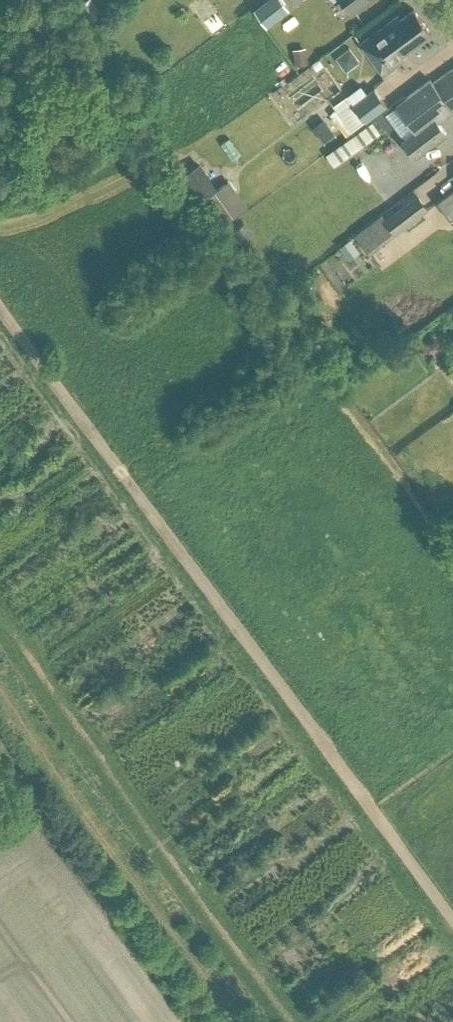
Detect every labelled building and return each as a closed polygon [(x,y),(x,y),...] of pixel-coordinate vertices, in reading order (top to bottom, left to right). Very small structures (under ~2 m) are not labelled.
[(226,24),(207,0),(205,0),(193,10),(212,35),(226,24)] [(255,9),(268,25),(289,9),(282,0),(266,0),(255,9)] [(352,11),(368,0),(344,0),(352,11)] [(383,75),(402,60),(399,56),(432,32),(414,8),(401,17),(399,14),(360,43),(383,75)] [(295,64),(308,62),(306,46),(293,48),(295,64)] [(439,121),(452,111),(452,68),(433,83),(430,79),(397,104),(417,130),(402,141),(414,157),(446,132),(438,122),(439,121)] [(345,135),(386,105),(374,88),(352,104),(346,95),(333,105),(337,109),(330,114),(345,135)] [(324,141),(335,133),(324,118),(313,126),(324,141)] [(334,164),(380,132),(372,121),(326,153),(334,164)] [(248,205),(229,179),(206,196),(224,221),(248,205)] [(437,201),(450,219),(452,217),(452,189),(437,201)] [(417,193),(384,217),(396,233),(429,209),(417,193)] [(243,222),(234,229),(243,242),(253,235),(243,222)] [(346,256),(360,244),(350,233),(337,245),(346,256)]
